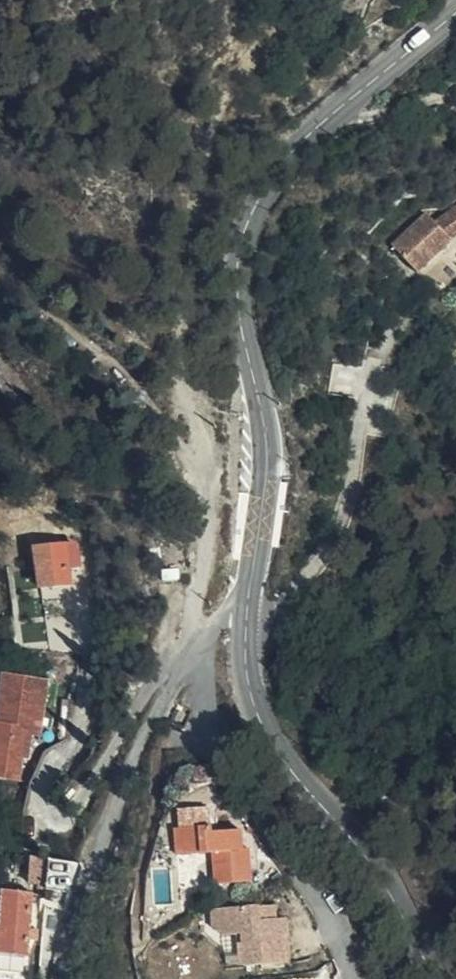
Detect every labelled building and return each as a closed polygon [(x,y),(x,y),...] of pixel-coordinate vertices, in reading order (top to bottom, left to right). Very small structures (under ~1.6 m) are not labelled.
[(455,231),(455,204),(433,217),(426,210),(390,241),(413,269),(450,240),(448,236),(455,231)] [(178,293),(170,280),(160,286),(168,299),(178,293)] [(72,587),(63,555),(36,564),(46,596),(72,587)] [(38,744),(48,745),(53,690),(13,686),(9,733),(1,731),(0,737),(0,785),(24,787),(25,765),(27,743),(38,744)] [(37,766),(38,744),(27,743),(25,765),(37,766)] [(211,829),(174,831),(176,858),(211,856),(213,886),(251,884),(250,851),(242,851),(242,833),(211,834),(211,829)] [(34,859),(31,881),(47,883),(50,861),(34,859)] [(55,891),(86,896),(93,870),(57,861),(55,891)] [(10,895),(8,963),(10,963),(10,965),(9,978),(24,978),(36,978),(37,964),(40,964),(41,945),(41,934),(43,898),(10,895)] [(260,921),(258,908),(210,912),(211,928),(222,937),(239,936),(242,968),(285,965),(283,937),(287,937),(285,920),(277,920),(260,921)] [(51,934),(41,934),(41,945),(50,945),(51,934)]
